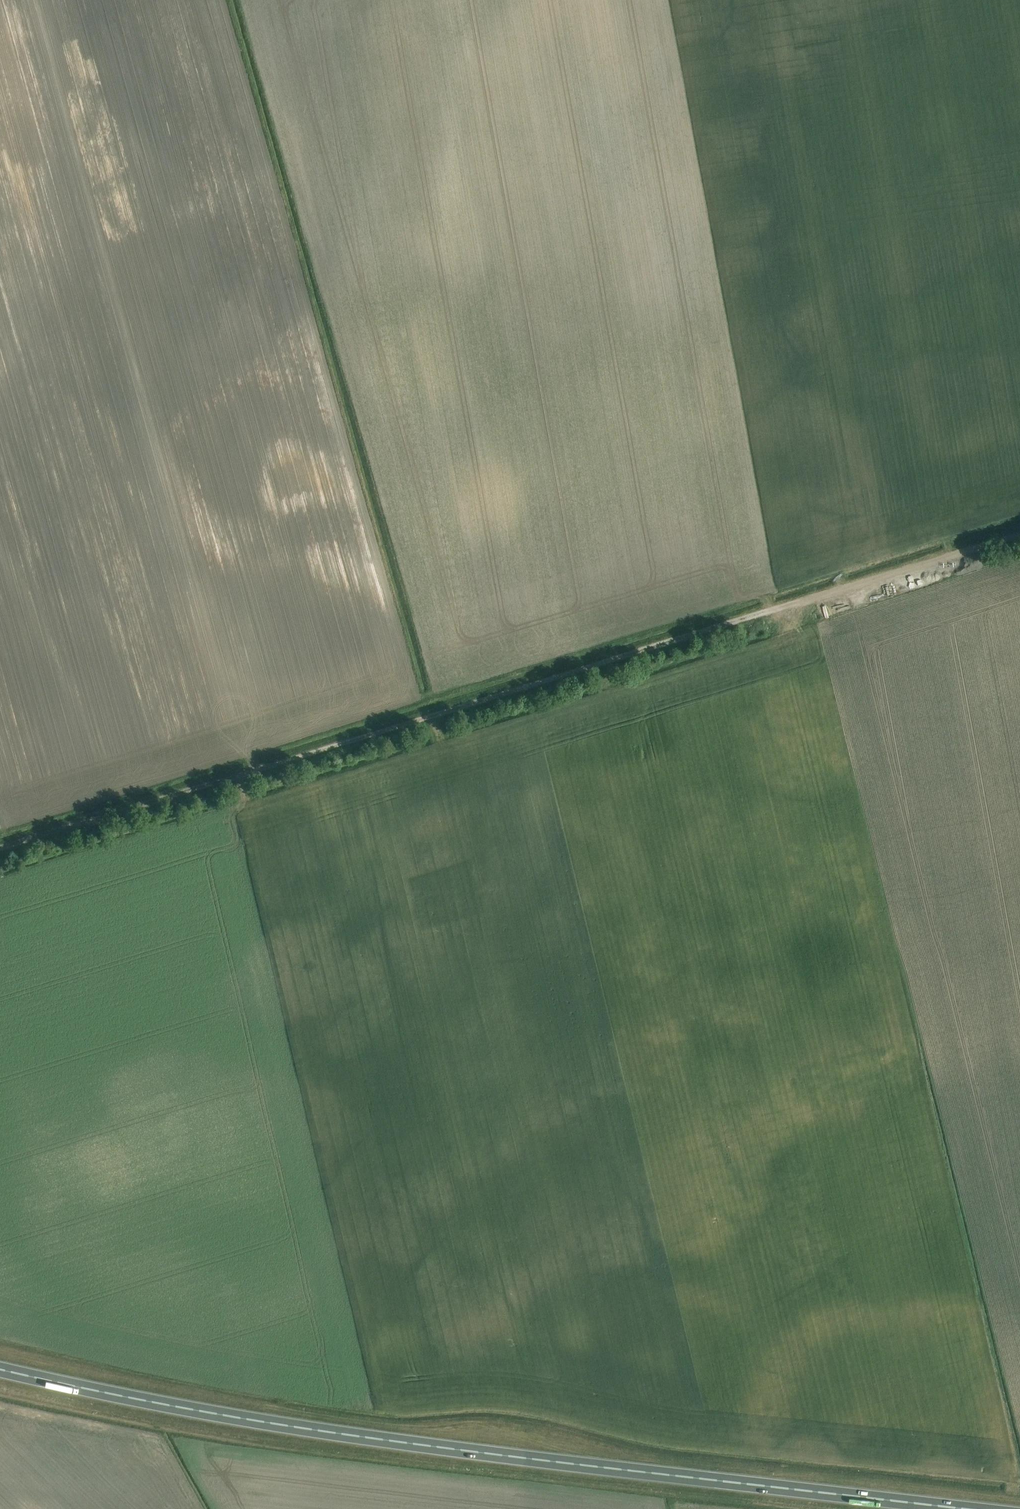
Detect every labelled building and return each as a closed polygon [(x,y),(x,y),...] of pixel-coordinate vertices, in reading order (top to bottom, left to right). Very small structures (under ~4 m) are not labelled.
[(928,586),(938,582),(936,576),(926,579),(928,586)] [(829,597),(814,614),(819,619),(834,602),(829,597)] [(801,607),(804,620),(814,617),(811,604),(801,607)]
